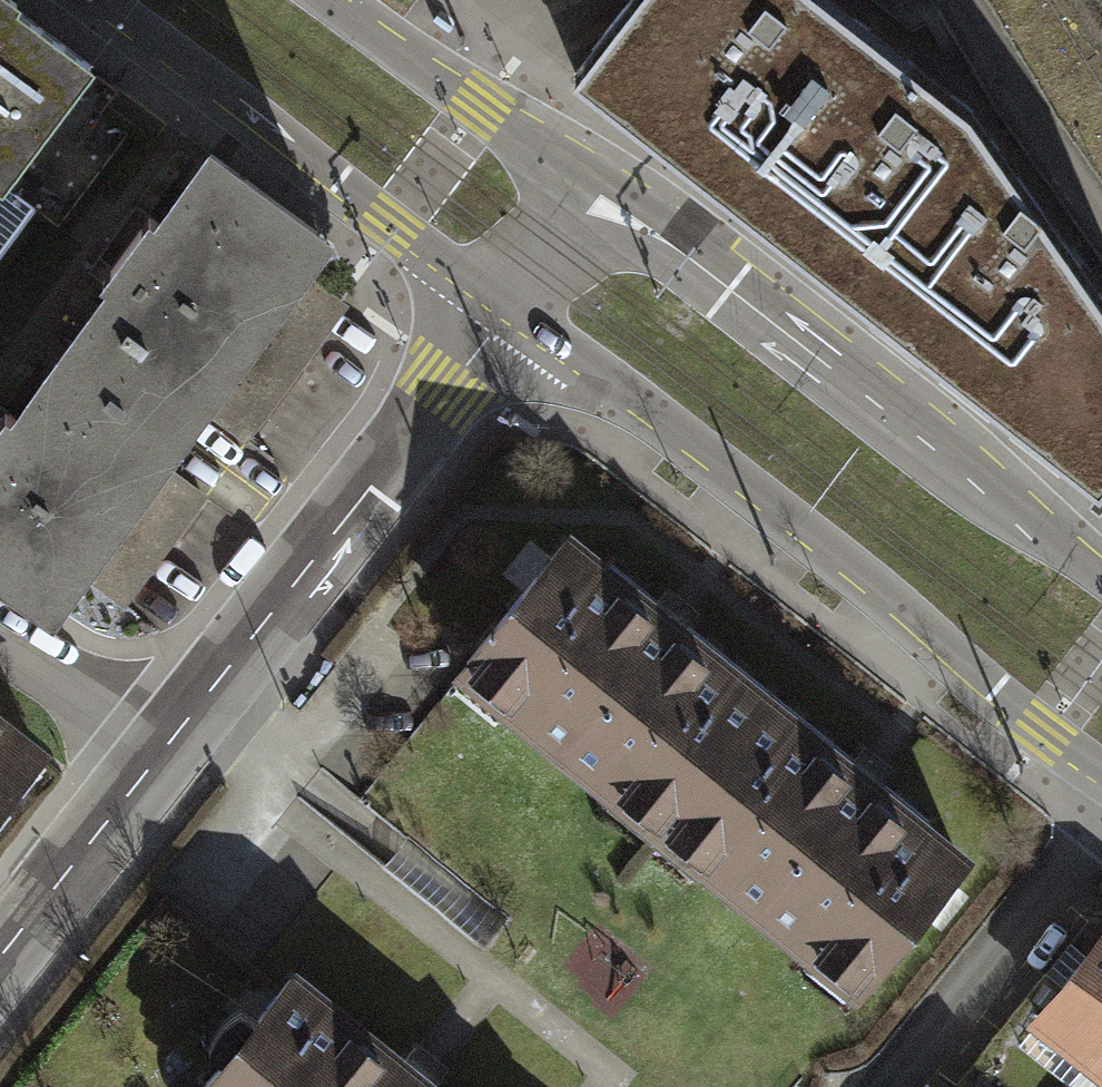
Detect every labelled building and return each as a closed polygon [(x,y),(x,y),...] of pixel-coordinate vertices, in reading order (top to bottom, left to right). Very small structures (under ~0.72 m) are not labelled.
[(589,77),(1101,482),(1101,275),(991,116),(841,0),(651,0),(589,77)] [(100,79),(0,5),(0,214),(100,79)] [(216,155),(146,253),(21,426),(0,456),(0,566),(73,618),(341,244),(216,155)] [(671,623),(575,548),(462,693),(859,1002),(972,857),(884,789),(671,623)] [(0,749),(0,831),(40,781),(0,749)] [(1034,1021),(1101,1074),(1101,936),(1034,1021)] [(304,961),(200,1086),(454,1086),(383,1027),(304,961)]
